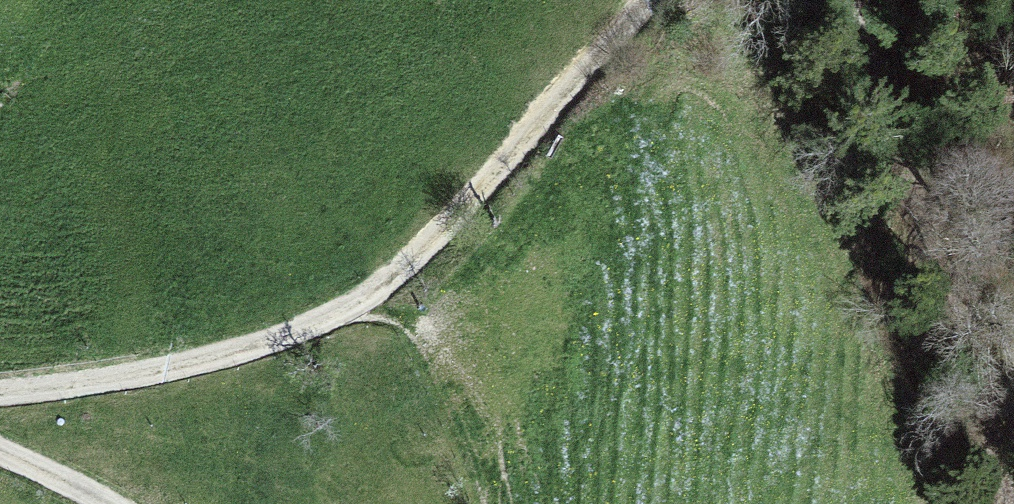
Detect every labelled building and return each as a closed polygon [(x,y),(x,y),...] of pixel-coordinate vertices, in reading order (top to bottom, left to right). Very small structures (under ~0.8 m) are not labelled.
[(759,14),(786,14),(786,0),(759,0),(759,14)]
